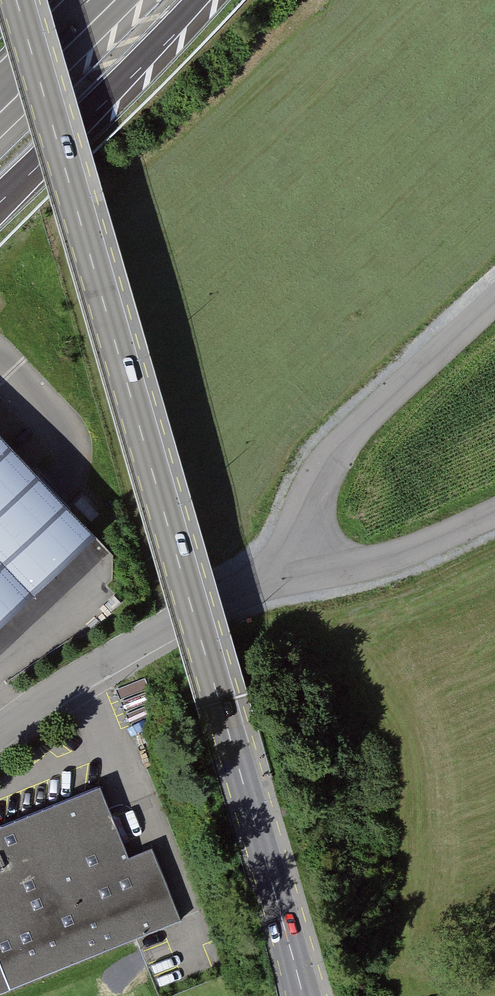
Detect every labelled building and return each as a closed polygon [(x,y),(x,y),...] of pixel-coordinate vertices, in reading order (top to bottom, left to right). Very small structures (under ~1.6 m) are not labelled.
[(0,435),(0,616),(87,527),(0,435)] [(191,923),(160,846),(129,858),(101,787),(0,828),(0,995),(10,995),(191,923)]
